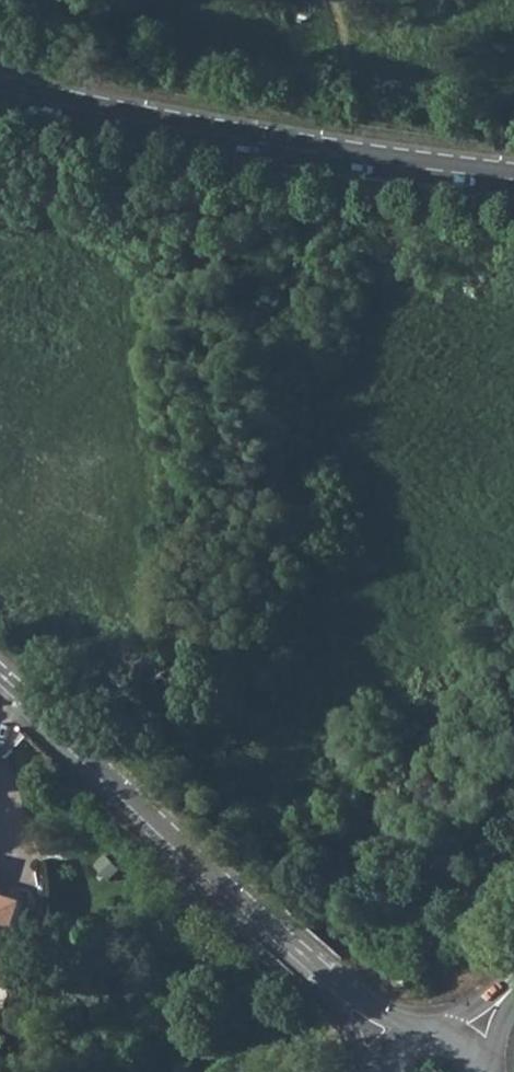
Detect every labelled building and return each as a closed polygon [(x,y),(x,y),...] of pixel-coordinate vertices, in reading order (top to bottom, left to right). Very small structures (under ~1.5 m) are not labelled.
[(22,905),(0,898),(0,974),(22,905)] [(416,913),(405,925),(415,934),(426,922),(416,913)]
